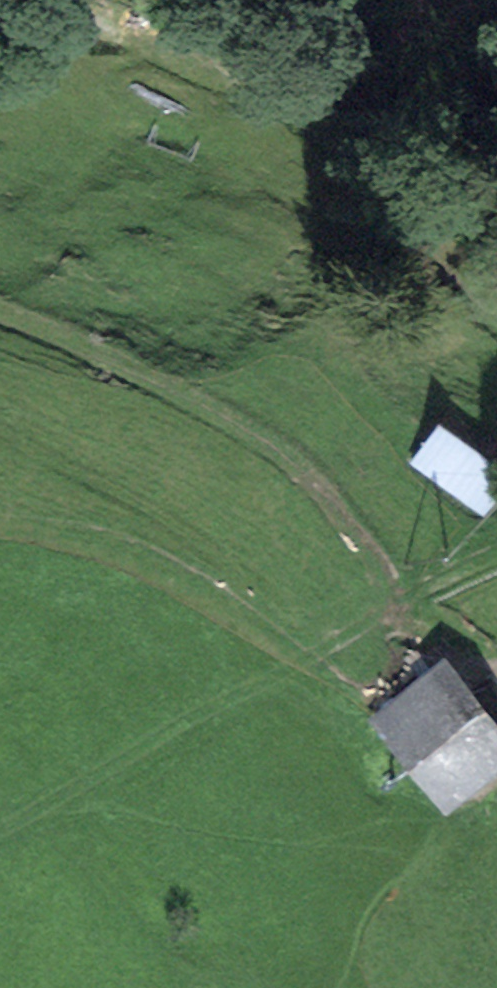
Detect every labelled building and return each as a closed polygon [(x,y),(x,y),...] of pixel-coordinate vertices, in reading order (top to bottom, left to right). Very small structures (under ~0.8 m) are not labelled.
[(373,723),(444,810),(496,767),(496,736),(441,668),(373,723)]
